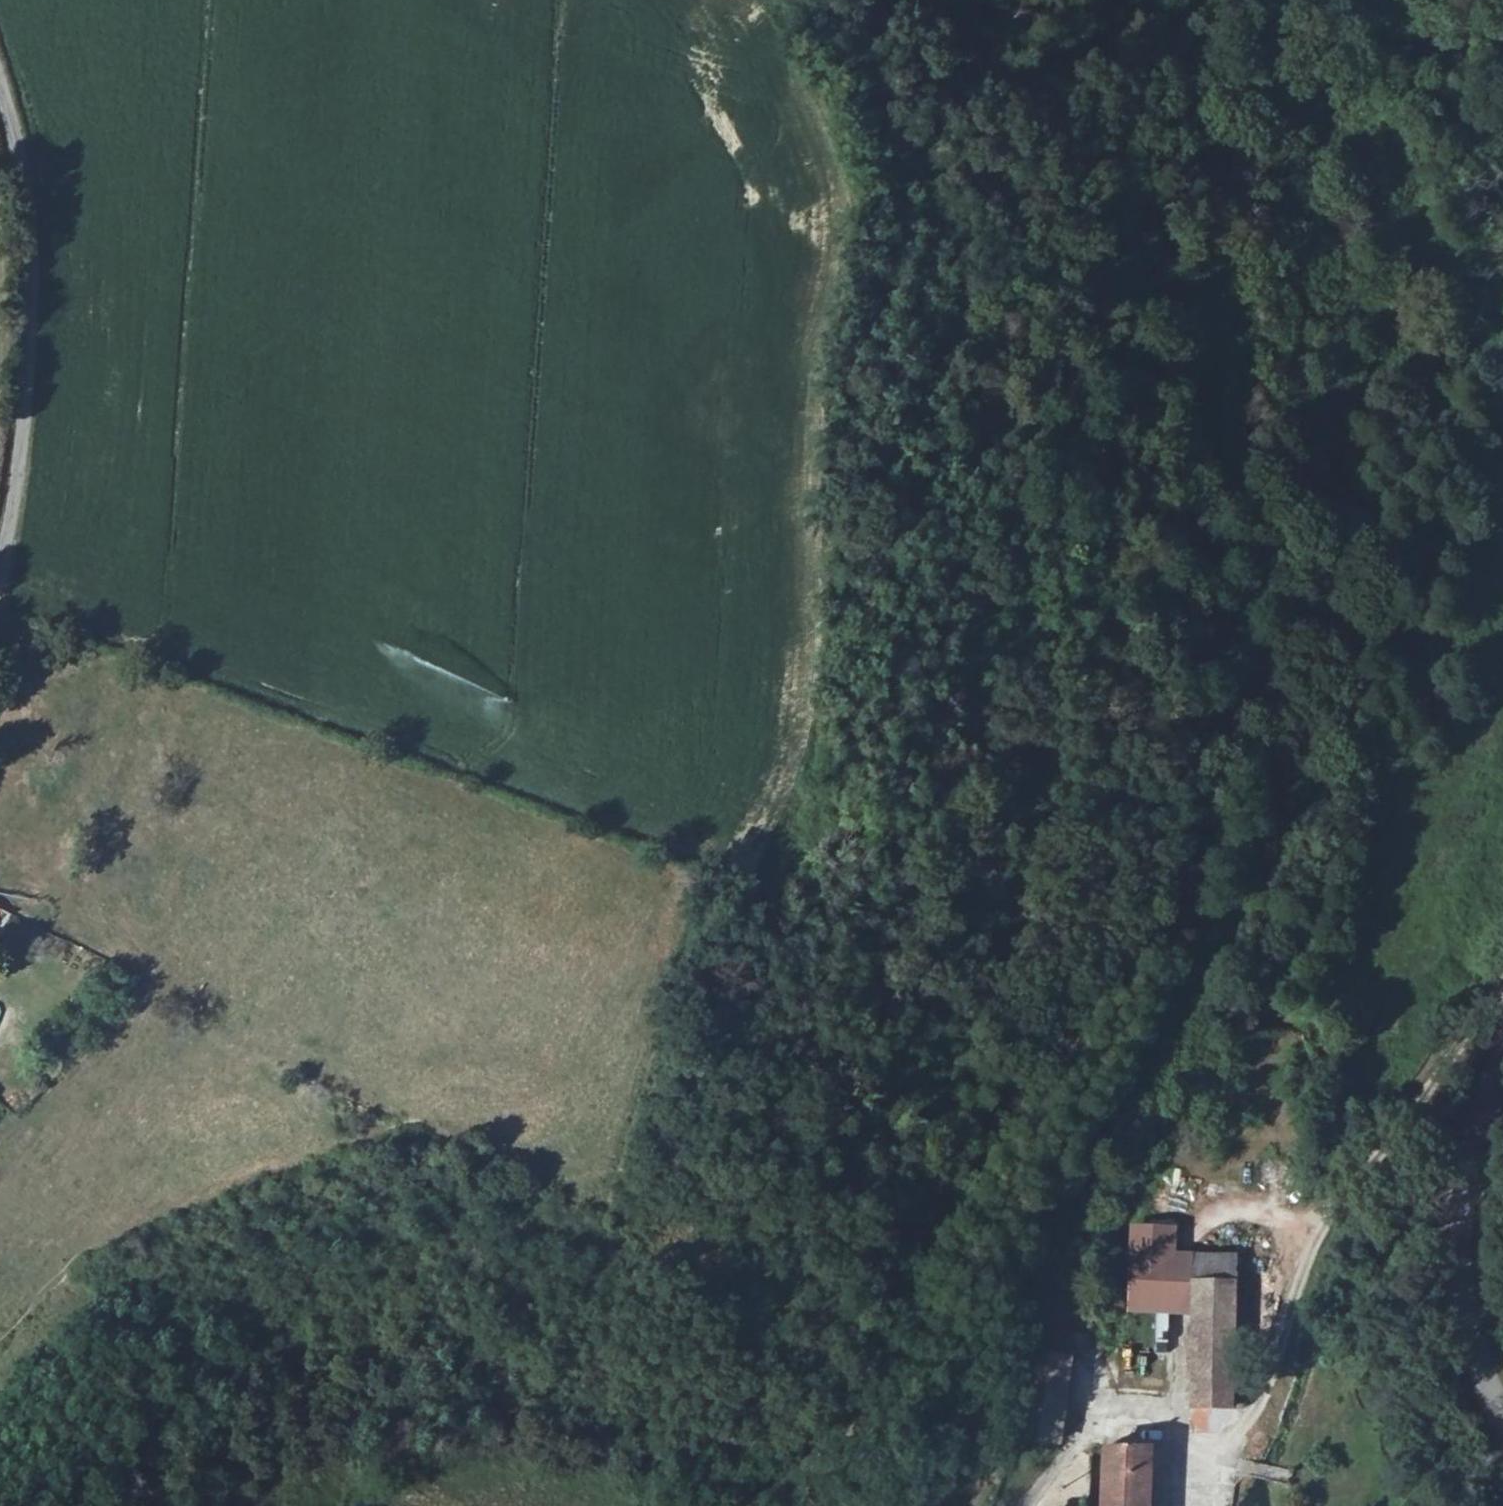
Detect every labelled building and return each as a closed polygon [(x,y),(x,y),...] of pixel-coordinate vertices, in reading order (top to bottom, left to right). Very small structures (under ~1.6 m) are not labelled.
[(1188,1256),(1171,1255),(1172,1230),(1128,1228),(1124,1313),(1185,1316),(1188,1256)] [(1195,1260),(1195,1282),(1232,1282),(1233,1262),(1195,1260)] [(1232,1282),(1195,1282),(1194,1407),(1193,1431),(1220,1432),(1220,1420),(1228,1420),(1228,1408),(1232,1282)] [(1020,1436),(1060,1441),(1074,1361),(1068,1355),(1072,1331),(1039,1326),(1020,1436)] [(1104,1505),(1148,1505),(1150,1449),(1107,1447),(1104,1505)]
